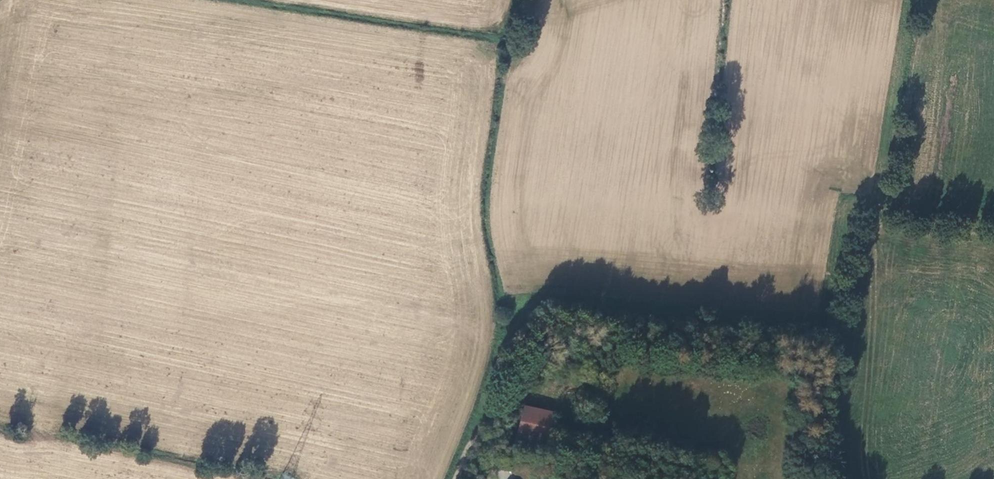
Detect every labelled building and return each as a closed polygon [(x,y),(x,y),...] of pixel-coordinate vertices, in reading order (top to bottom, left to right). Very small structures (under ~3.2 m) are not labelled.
[(550,450),(557,414),(527,408),(520,445),(550,450)]
